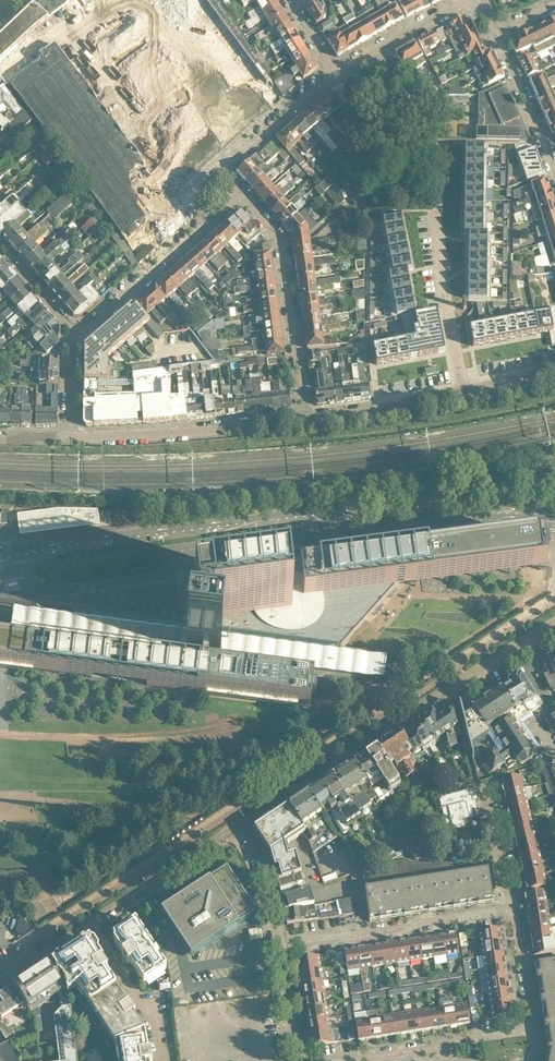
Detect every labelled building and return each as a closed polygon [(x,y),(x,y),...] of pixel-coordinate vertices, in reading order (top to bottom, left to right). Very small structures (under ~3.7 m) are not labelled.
[(0,39),(0,43),(13,57),(24,47),(45,27),(54,20),(81,0),(45,0),(31,10),(0,39)] [(28,52),(66,102),(73,97),(90,84),(85,77),(150,28),(135,8),(129,0),(116,0),(103,10),(114,24),(69,58),(52,34),(28,52)] [(103,10),(116,0),(95,0),(103,10)] [(174,10),(189,0),(167,0),(174,10)] [(174,10),(180,19),(197,8),(192,0),(189,0),(174,10)] [(228,0),(226,0),(223,2),(228,10),(233,7),(228,0)] [(241,3),(244,8),(254,2),(256,5),(265,0),(245,0),(241,3)] [(256,5),(259,9),(248,15),(251,20),(277,4),(275,0),(265,0),(256,5)] [(306,7),(317,24),(324,20),(325,17),(321,11),(324,10),(323,8),(321,4),(323,3),(321,0),(317,0),(306,7)] [(374,0),(381,12),(377,15),(376,15),(384,30),(394,24),(380,0),(375,0),(374,0)] [(394,24),(403,18),(396,5),(395,4),(390,8),(385,0),(380,0),(394,24)] [(407,17),(424,8),(420,2),(419,0),(416,0),(414,1),(413,0),(409,0),(407,1),(409,3),(407,4),(405,0),(398,0),(407,17)] [(420,2),(424,8),(429,5),(427,0),(424,0),(420,2)] [(370,3),(361,9),(364,14),(376,34),(384,30),(376,15),(377,15),(370,3)] [(277,4),(251,20),(245,24),(248,30),(265,19),(267,22),(268,24),(284,14),(282,11),(282,10),(281,7),(279,7),(277,4)] [(197,8),(180,19),(186,29),(203,18),(197,8)] [(223,11),(217,15),(221,21),(226,17),(223,11)] [(284,16),(284,14),(268,24),(270,27),(255,37),(258,43),(264,39),(289,23),(287,20),(288,18),(286,16),(284,16)] [(352,14),(343,19),(346,25),(357,45),(367,40),(355,19),(352,14)] [(355,19),(367,40),(376,34),(364,14),(355,19)] [(226,17),(221,21),(224,26),(230,23),(226,17)] [(334,17),(318,26),(323,34),(328,31),(333,39),(328,42),(337,57),(348,50),(336,30),(335,28),(334,17)] [(464,17),(446,26),(452,37),(473,27),(469,20),(466,21),(464,17)] [(203,18),(186,29),(192,39),(210,28),(203,18)] [(546,23),(554,43),(554,19),(546,23)] [(291,26),(289,23),(264,39),(267,44),(277,37),(279,42),(295,32),(293,30),(294,29),(293,26),(291,26)] [(546,23),(537,28),(540,33),(539,34),(541,40),(542,39),(547,49),(554,46),(554,43),(546,23)] [(348,50),(357,45),(346,25),(336,30),(348,50)] [(454,49),(478,37),(473,27),(452,37),(449,38),(454,49)] [(210,28),(192,39),(198,49),(216,37),(210,28)] [(447,39),(442,28),(436,31),(442,41),(447,39)] [(540,33),(537,28),(528,32),(534,45),(537,52),(538,54),(547,49),(542,39),(541,40),(539,34),(540,33)] [(235,31),(229,34),(233,40),(238,37),(235,31)] [(276,56),(282,52),(300,41),(298,37),(298,36),(297,33),(295,33),(295,32),(279,42),(270,47),(276,56)] [(435,32),(418,40),(427,56),(432,54),(431,52),(429,48),(430,47),(431,49),(436,46),(435,45),(440,42),(435,32)] [(534,45),(528,32),(518,37),(519,39),(512,43),(519,59),(525,56),(523,52),(522,51),(534,45)] [(216,37),(198,49),(204,58),(205,58),(222,47),(216,37)] [(238,37),(233,40),(237,46),(242,42),(238,37)] [(454,49),(459,60),(470,54),(483,48),(478,37),(454,49)] [(276,56),(275,57),(278,62),(284,58),(287,62),(291,59),(302,52),(306,50),(305,49),(306,48),(304,45),(303,45),(300,41),(282,52),(276,56)] [(409,46),(405,48),(408,52),(417,68),(426,63),(414,43),(413,43),(409,46)] [(222,47),(205,58),(207,59),(233,58),(229,51),(225,45),(222,47)] [(257,56),(260,53),(255,45),(251,47),(250,48),(255,57),(257,56)] [(445,52),(442,46),(437,49),(439,52),(440,55),(445,52)] [(417,68),(408,52),(405,48),(396,54),(407,74),(417,68)] [(483,48),(470,54),(473,60),(475,59),(478,66),(495,58),(491,50),(485,53),(483,48)] [(293,63),(282,70),(286,75),(312,59),(309,55),(309,53),(308,51),(306,51),(306,50),(302,52),(291,59),(293,63)] [(537,52),(520,61),(528,77),(538,73),(536,69),(536,67),(537,67),(535,62),(533,63),(533,61),(539,58),(537,54),(538,54),(537,52)] [(260,53),(255,57),(261,66),(263,65),(266,63),(260,53)] [(446,53),(429,61),(431,65),(448,57),(446,53)] [(233,58),(207,59),(209,61),(219,72),(233,58)] [(473,69),(478,79),(500,68),(495,58),(478,66),(473,69)] [(312,59),(280,79),(277,81),(274,83),(283,97),(294,87),(290,80),(300,74),(304,80),(317,69),(318,67),(314,60),(313,61),(312,59)] [(208,61),(200,70),(210,80),(219,72),(209,61),(208,61)] [(274,70),(268,61),(266,63),(263,65),(268,74),(274,70)] [(504,78),(500,68),(478,79),(482,88),(504,78)] [(200,70),(191,78),(200,89),(210,80),(200,70)] [(444,75),(438,78),(442,85),(448,81),(444,75)] [(530,81),(534,90),(554,81),(554,77),(547,80),(544,75),(530,81)] [(191,78),(181,86),(191,97),(200,89),(191,78)] [(3,103),(9,110),(18,102),(6,86),(0,79),(0,106),(3,103)] [(269,80),(264,85),(274,95),(274,94),(275,94),(274,94),(276,93),(277,92),(269,80)] [(538,100),(552,94),(552,93),(550,88),(554,86),(554,81),(534,90),(538,100)] [(90,84),(73,97),(80,106),(97,93),(90,84)] [(323,98),(323,99),(341,121),(347,117),(346,112),(342,106),(347,102),(346,95),(345,91),(344,84),(341,85),(331,91),(331,93),(328,95),(326,95),(323,98)] [(434,84),(427,88),(431,94),(437,91),(434,84)] [(181,86),(172,95),(183,106),(191,97),(181,86)] [(479,115),(479,119),(480,119),(480,140),(480,141),(520,142),(520,141),(520,130),(517,130),(513,122),(518,120),(520,119),(506,88),(505,89),(480,100),(480,115),(479,115)] [(256,92),(246,101),(256,112),(266,103),(265,102),(256,92)] [(542,109),(554,103),(554,92),(552,93),(552,94),(538,100),(542,109)] [(97,93),(80,106),(87,115),(104,103),(97,93)] [(168,107),(153,121),(192,163),(215,142),(216,141),(210,135),(202,126),(199,129),(187,117),(190,114),(183,106),(172,95),(164,102),(168,107)] [(318,102),(314,105),(326,119),(329,117),(333,122),(339,129),(343,134),(348,130),(341,121),(323,99),(320,102),(318,102)] [(246,101),(237,110),(247,120),(256,112),(246,101)] [(25,111),(18,102),(1,117),(9,125),(25,111)] [(104,103),(87,115),(94,125),(111,112),(104,103)] [(542,109),(546,118),(554,114),(554,103),(542,109)] [(310,110),(307,113),(326,135),(331,131),(323,122),(326,119),(314,105),(310,109),(310,110)] [(237,110),(228,118),(238,129),(247,120),(237,110)] [(25,111),(9,125),(16,135),(23,129),(32,121),(25,111)] [(111,112),(94,125),(102,135),(118,122),(111,112)] [(302,115),(298,118),(310,132),(313,130),(335,155),(340,151),(326,135),(307,113),(304,115),(302,115)] [(546,118),(550,127),(554,125),(554,114),(546,118)] [(2,131),(9,125),(1,117),(0,116),(0,129),(2,131)] [(228,118),(219,127),(228,137),(238,129),(228,118)] [(294,124),(292,126),(311,148),(316,144),(307,135),(310,132),(298,118),(294,122),(294,124)] [(38,129),(32,121),(23,129),(29,137),(38,129)] [(118,122),(102,135),(109,144),(126,131),(118,122)] [(287,128),(284,131),(296,145),(298,143),(306,152),(311,148),(292,126),(289,128),(287,128)] [(219,127),(210,135),(216,141),(215,142),(219,146),(228,137),(219,127)] [(126,131),(109,144),(116,154),(133,141),(126,131)] [(279,137),(277,140),(299,165),(304,161),(292,148),(296,145),(284,131),(279,135),(279,137)] [(9,142),(5,146),(7,149),(18,139),(15,136),(9,142)] [(46,152),(52,147),(45,138),(39,144),(46,152)] [(283,150),(274,140),(237,174),(245,183),(264,167),(278,154),(283,150)] [(133,141),(116,154),(123,163),(140,151),(133,141)] [(465,152),(465,157),(486,157),(486,158),(488,158),(488,146),(465,146),(465,148),(465,152)] [(514,146),(518,156),(515,157),(520,170),(523,169),(522,169),(540,162),(535,150),(533,151),(532,151),(531,148),(530,146),(514,146)] [(40,157),(47,167),(59,156),(52,147),(46,152),(40,157)] [(289,157),(283,150),(278,154),(284,161),(289,157)] [(140,151),(123,163),(131,173),(147,160),(140,151)] [(59,156),(47,167),(54,175),(65,165),(59,156)] [(348,161),(354,168),(355,169),(357,167),(355,156),(348,161)] [(465,163),(465,168),(486,168),(486,158),(486,157),(465,157),(465,159),(465,163)] [(147,160),(131,173),(138,182),(155,170),(147,160)] [(540,162),(522,169),(523,169),(527,181),(544,174),(542,167),(541,164),(540,162)] [(298,175),(302,172),(295,164),(291,169),(297,176),(298,175)] [(71,173),(65,165),(54,175),(60,182),(71,173)] [(264,167),(245,183),(249,187),(251,187),(253,189),(275,170),(276,170),(271,165),(267,170),(264,167)] [(280,167),(276,170),(275,170),(253,189),(255,192),(255,194),(258,197),(272,186),(269,183),(283,171),(280,167)] [(359,174),(355,169),(354,168),(347,174),(359,188),(360,179),(359,174)] [(465,173),(465,179),(488,179),(488,168),(486,168),(465,168),(465,170),(465,173)] [(155,170),(138,182),(145,192),(162,179),(155,170)] [(328,182),(334,178),(336,176),(331,171),(324,177),(327,181),(328,182)] [(347,174),(339,180),(352,194),(359,188),(347,174)] [(344,189),(334,178),(328,182),(332,187),(336,191),(339,194),(344,189)] [(162,179),(145,192),(153,201),(169,189),(162,179)] [(465,184),(465,190),(486,190),(486,191),(487,191),(488,179),(465,179),(465,181),(465,184)] [(533,191),(525,194),(527,199),(529,198),(535,196),(550,190),(546,179),(531,184),(531,185),(533,191)] [(264,202),(266,204),(288,185),(284,180),(275,189),(272,186),(258,197),(262,202),(264,202)] [(332,187),(328,182),(327,181),(320,188),(324,193),(332,187)] [(291,183),(288,185),(266,204),(268,207),(268,209),(271,213),(285,201),(283,198),(295,187),(291,183)] [(9,192),(11,190),(7,186),(6,185),(1,189),(2,190),(0,192),(0,199),(9,192)] [(324,193),(320,188),(317,186),(315,187),(314,189),(320,196),(323,194),(323,195),(324,193)] [(169,189),(153,201),(159,210),(160,211),(176,198),(169,189)] [(465,195),(465,201),(486,201),(486,191),(486,190),(465,190),(465,192),(465,195)] [(535,196),(529,198),(532,209),(554,202),(550,190),(535,196)] [(277,217),(279,219),(306,196),(307,195),(303,191),(288,204),(285,201),(271,213),(275,217),(277,217)] [(345,201),(339,194),(336,191),(328,198),(337,208),(345,201)] [(0,209),(0,222),(25,201),(22,197),(19,199),(15,195),(1,207),(0,209)] [(285,228),(298,216),(296,213),(310,201),(306,196),(279,219),(281,222),(281,224),(285,228)] [(26,236),(23,232),(9,244),(17,253),(53,222),(72,206),(64,197),(46,213),(48,215),(47,216),(48,217),(37,226),(26,236)] [(154,215),(161,225),(170,218),(183,208),(176,198),(160,211),(159,210),(154,215)] [(1,234),(15,222),(27,211),(31,208),(25,201),(0,222),(0,234),(1,234)] [(465,206),(465,212),(486,212),(486,211),(486,201),(465,201),(465,203),(465,206)] [(532,209),(536,221),(542,219),(554,215),(554,204),(554,202),(532,209)] [(94,204),(87,210),(94,218),(101,213),(94,204)] [(520,206),(513,208),(515,215),(520,213),(522,213),(520,206)] [(183,208),(170,218),(178,229),(186,222),(187,222),(187,221),(187,220),(188,220),(188,219),(188,218),(188,217),(188,216),(188,215),(188,214),(187,213),(187,212),(183,208)] [(260,234),(261,233),(240,210),(225,223),(237,236),(240,234),(249,244),(260,234)] [(298,216),(285,228),(288,232),(290,232),(292,234),(309,232),(312,230),(318,225),(305,210),(298,216)] [(15,222),(1,234),(4,238),(7,241),(9,244),(23,232),(19,227),(32,216),(27,211),(15,222)] [(465,217),(465,223),(487,223),(487,211),(486,211),(486,212),(465,212),(465,214),(465,217)] [(382,212),(385,229),(403,226),(402,220),(401,217),(401,215),(396,216),(396,212),(389,212),(382,212)] [(515,215),(513,215),(516,222),(522,220),(520,213),(515,215)] [(536,228),(537,233),(554,228),(554,215),(542,219),(544,226),(536,228)] [(161,225),(149,234),(158,247),(178,229),(170,218),(161,225)] [(92,219),(82,229),(89,238),(100,229),(92,219)] [(53,222),(17,253),(25,262),(39,250),(35,246),(56,227),(53,222)] [(104,226),(111,235),(115,232),(108,222),(104,226)] [(237,236),(225,223),(221,227),(220,229),(219,231),(238,253),(243,249),(234,239),(237,236)] [(465,228),(465,234),(469,234),(487,234),(487,233),(487,223),(465,223),(465,225),(465,228)] [(385,229),(382,229),(384,241),(405,237),(404,231),(403,228),(403,226),(385,229)] [(537,233),(538,237),(547,234),(549,241),(550,242),(554,240),(554,228),(537,233)] [(238,253),(219,231),(216,233),(214,233),(210,236),(222,250),(224,247),(238,263),(243,258),(240,255),(238,253)] [(110,236),(118,246),(123,242),(115,232),(111,235),(110,236)] [(292,234),(293,240),(292,242),(292,246),(294,248),(294,250),(328,245),(339,244),(338,237),(310,241),(309,232),(292,234)] [(469,239),(469,245),(490,245),(490,244),(490,233),(487,233),(487,234),(469,234),(469,236),(469,239)] [(222,250),(210,236),(209,237),(206,240),(206,242),(204,244),(223,266),(228,262),(219,252),(222,250)] [(405,237),(384,241),(386,251),(407,247),(406,242),(405,239),(405,237)] [(366,240),(356,241),(357,251),(365,250),(367,250),(366,240)] [(543,243),(547,256),(554,253),(554,240),(550,242),(549,241),(543,243)] [(130,251),(123,242),(118,246),(125,255),(130,251)] [(43,254),(39,250),(25,262),(33,271),(61,248),(60,248),(56,243),(43,254)] [(223,266),(204,244),(201,246),(199,246),(195,249),(207,263),(210,260),(218,270),(223,266)] [(254,254),(255,265),(272,263),(273,261),(273,258),(271,257),(271,253),(272,251),(271,245),(270,244),(262,247),(257,250),(254,253),(254,254)] [(469,250),(469,256),(491,256),(491,244),(490,244),(490,245),(469,245),(469,247),(469,250)] [(155,250),(150,245),(136,257),(140,262),(139,263),(140,263),(155,250)] [(293,254),(294,260),(312,257),(312,253),(329,251),(328,245),(294,250),(295,252),(293,254)] [(386,251),(385,251),(387,263),(409,258),(408,253),(408,249),(407,247),(386,251)] [(61,248),(33,271),(41,280),(55,268),(52,265),(65,253),(61,248)] [(207,263),(195,249),(191,253),(191,255),(189,257),(208,279),(213,275),(204,265),(207,263)] [(59,272),(55,268),(41,280),(49,289),(63,277),(85,258),(80,251),(70,260),(71,262),(59,272)] [(125,255),(134,268),(140,263),(130,251),(125,255)] [(469,261),(469,267),(491,267),(491,256),(469,256),(469,258),(469,261)] [(208,279),(189,257),(186,259),(184,259),(180,263),(192,276),(195,274),(209,290),(214,286),(208,279)] [(312,257),(294,260),(295,265),(296,266),(297,269),(326,265),(334,264),(333,258),(313,261),(312,257)] [(236,267),(242,267),(247,266),(247,258),(236,267)] [(409,258),(387,263),(389,272),(389,273),(407,270),(411,269),(410,263),(410,260),(409,258)] [(365,270),(365,260),(356,261),(357,271),(365,270)] [(9,269),(2,261),(0,263),(0,277),(9,269)] [(192,276),(180,263),(176,267),(176,268),(173,270),(193,293),(197,289),(189,279),(192,276)] [(272,263),(255,265),(247,266),(242,267),(243,273),(250,272),(251,276),(275,273),(274,268),(273,268),(272,267),(272,263)] [(63,277),(49,289),(57,298),(71,286),(89,271),(84,265),(67,281),(63,277)] [(296,274),(297,280),(315,277),(315,273),(327,272),(326,265),(297,269),(297,272),(296,274)] [(469,272),(469,278),(491,278),(491,267),(469,267),(469,268),(469,272)] [(16,278),(9,269),(0,277),(0,292),(16,278)] [(193,293),(173,270),(171,273),(169,272),(165,276),(177,290),(179,287),(188,297),(193,293)] [(389,272),(385,273),(387,284),(387,285),(409,280),(408,275),(407,272),(407,270),(389,273),(389,272)] [(233,278),(229,273),(222,280),(226,285),(233,278)] [(238,281),(239,288),(275,283),(274,280),(275,279),(275,273),(251,276),(251,280),(238,281)] [(75,290),(71,286),(57,298),(65,307),(89,286),(93,283),(97,279),(93,274),(75,290)] [(177,290),(165,276),(161,280),(161,281),(157,285),(167,298),(168,297),(177,307),(181,303),(173,293),(177,290)] [(97,279),(93,283),(97,287),(103,282),(99,278),(99,277),(97,279)] [(315,277),(297,280),(297,285),(299,286),(299,289),(333,285),(337,284),(336,278),(316,280),(315,277)] [(5,295),(10,300),(24,287),(16,278),(0,292),(0,300),(5,295)] [(468,282),(468,289),(491,289),(491,278),(469,278),(468,279),(468,282)] [(365,280),(347,283),(348,290),(365,288),(365,280)] [(387,284),(384,284),(387,296),(389,296),(389,295),(411,291),(410,285),(409,282),(409,280),(387,285),(387,284)] [(258,291),(259,295),(277,293),(276,287),(275,286),(275,283),(239,288),(234,288),(235,294),(258,291)] [(157,285),(153,288),(152,288),(149,290),(149,292),(147,294),(167,318),(171,314),(161,303),(167,298),(157,285)] [(299,300),(318,297),(325,296),(324,292),(334,291),(333,285),(299,289),(300,292),(299,294),(299,300)] [(89,286),(65,307),(73,316),(80,316),(100,298),(89,286)] [(32,295),(24,287),(10,300),(13,304),(2,315),(6,319),(17,308),(32,295)] [(468,293),(468,300),(476,300),(491,300),(491,289),(468,289),(468,290),(468,293)] [(364,300),(364,291),(352,292),(353,302),(364,300)] [(411,291),(389,295),(389,296),(391,305),(391,306),(413,302),(412,296),(411,293),(411,291)] [(247,306),(277,303),(277,300),(278,298),(277,293),(259,295),(259,298),(247,300),(247,306)] [(167,318),(147,294),(144,296),(143,295),(136,302),(147,315),(151,312),(161,323),(167,318)] [(7,324),(12,328),(39,303),(32,295),(17,308),(20,312),(7,324)] [(302,309),(332,305),(331,299),(318,300),(318,297),(299,300),(300,304),(302,306),(302,309)] [(364,300),(354,302),(356,312),(364,310),(364,300)] [(391,305),(390,306),(392,317),(394,317),(401,316),(415,313),(414,307),(414,304),(413,302),(391,306),(391,305)] [(39,303),(12,328),(7,333),(11,337),(20,329),(23,333),(32,325),(46,312),(39,303)] [(131,306),(126,310),(141,328),(146,324),(147,324),(150,321),(134,303),(131,306)] [(247,306),(241,307),(242,313),(261,311),(261,315),(280,313),(279,307),(277,306),(277,303),(247,306)] [(457,310),(458,314),(461,317),(465,318),(469,317),(472,314),(473,310),(472,306),(468,303),(464,303),(460,304),(458,307),(457,310)] [(213,316),(218,312),(211,304),(206,308),(213,316)] [(333,311),(332,305),(302,309),(302,312),(301,313),(302,319),(327,316),(331,315),(330,311),(333,311)] [(209,320),(213,316),(206,308),(202,311),(209,320)] [(230,318),(229,308),(224,309),(224,310),(216,317),(216,320),(218,320),(230,318)] [(549,309),(534,312),(539,334),(549,332),(553,331),(549,309)] [(126,310),(118,317),(133,335),(133,336),(136,340),(145,332),(141,328),(126,310)] [(357,321),(364,320),(364,310),(356,312),(357,321)] [(54,320),(46,312),(32,325),(36,329),(30,334),(28,331),(21,337),(24,339),(28,344),(54,320)] [(415,313),(401,316),(402,320),(405,337),(409,359),(445,352),(441,334),(442,334),(442,333),(437,334),(436,331),(441,330),(440,330),(437,312),(416,316),(415,313)] [(534,312),(523,314),(528,336),(533,335),(536,334),(537,334),(539,334),(534,312)] [(261,315),(249,316),(250,326),(280,323),(279,320),(280,318),(280,313),(261,315)] [(523,314),(513,316),(517,338),(522,337),(526,336),(528,336),(523,314)] [(327,316),(302,319),(303,324),(304,325),(305,329),(334,325),(333,319),(327,319),(327,316)] [(513,316),(502,318),(506,340),(511,339),(515,339),(517,338),(513,316)] [(118,317),(110,324),(126,342),(133,336),(133,335),(118,317)] [(196,331),(206,322),(201,317),(191,326),(196,331)] [(502,318),(490,320),(491,322),(495,342),(501,341),(504,341),(506,340),(502,318)] [(47,342),(59,331),(59,326),(54,320),(28,344),(32,349),(44,338),(46,341),(47,342)] [(147,324),(146,324),(150,328),(155,324),(151,320),(150,321),(147,324)] [(196,333),(197,335),(201,332),(210,331),(219,330),(218,320),(216,320),(212,320),(196,333)] [(481,322),(469,324),(473,347),(479,345),(483,345),(484,344),(480,324),(481,324),(481,322)] [(481,324),(480,324),(484,344),(490,343),(493,343),(495,342),(491,322),(481,324)] [(263,331),(264,335),(282,333),(281,327),(280,326),(280,323),(250,326),(251,333),(263,331)] [(110,324),(102,331),(118,349),(126,342),(110,324)] [(155,324),(150,328),(153,332),(158,327),(155,324)] [(340,324),(334,325),(305,329),(305,331),(304,333),(305,339),(323,336),(330,335),(330,331),(341,330),(340,324)] [(158,327),(153,332),(156,335),(161,331),(158,327)] [(47,342),(46,341),(33,353),(31,355),(26,355),(26,361),(42,362),(42,356),(46,355),(48,355),(58,355),(59,331),(47,342)] [(102,331),(95,337),(110,355),(118,349),(102,331)] [(161,331),(156,335),(160,339),(165,335),(164,334),(161,331)] [(211,341),(210,331),(201,332),(197,335),(202,342),(211,341)] [(253,346),(282,343),(282,339),(283,338),(282,333),(264,335),(257,336),(257,339),(252,340),(253,346)] [(305,344),(307,345),(307,348),(337,345),(336,339),(324,340),(323,336),(305,339),(305,344)] [(85,346),(85,360),(108,360),(108,357),(110,355),(95,337),(85,346)] [(405,337),(394,339),(398,361),(404,360),(407,359),(409,359),(405,337)] [(394,339),(383,341),(384,345),(387,363),(393,362),(397,361),(398,361),(394,339)] [(203,342),(201,344),(207,351),(218,350),(223,349),(222,340),(218,340),(211,341),(202,342),(203,342)] [(282,346),(282,343),(253,346),(237,348),(238,354),(266,351),(266,355),(285,353),(284,347),(282,346)] [(367,343),(355,344),(356,350),(356,354),(368,353),(367,343)] [(384,345),(373,347),(376,365),(382,364),(386,363),(387,363),(384,345)] [(488,364),(508,359),(505,346),(485,351),(488,364)] [(346,348),(337,349),(338,357),(347,356),(347,351),(346,348)] [(308,353),(307,353),(308,363),(321,361),(321,360),(321,357),(320,352),(308,353)] [(258,365),(257,358),(247,359),(247,362),(248,367),(258,365)] [(277,366),(277,364),(276,358),(267,359),(268,367),(277,366)] [(21,360),(20,367),(37,369),(37,373),(58,375),(58,363),(58,364),(42,362),(26,361),(21,360)] [(85,360),(85,370),(108,370),(108,369),(108,360),(85,360)] [(321,361),(322,372),(325,391),(327,404),(336,403),(334,386),(332,378),(328,379),(326,360),(321,360),(321,361)] [(337,386),(334,386),(336,403),(344,402),(340,370),(339,364),(335,365),(337,386)] [(342,364),(339,364),(340,370),(344,402),(353,401),(351,384),(350,374),(345,375),(344,364),(342,364)] [(200,365),(191,366),(191,372),(192,373),(201,372),(201,371),(200,365)] [(364,365),(358,366),(362,400),(371,398),(369,382),(366,382),(364,365)] [(354,384),(351,384),(353,401),(362,400),(358,366),(352,366),(354,384)] [(425,370),(426,376),(439,373),(437,367),(425,370)] [(85,370),(85,381),(111,381),(111,369),(108,369),(108,370),(85,370)] [(170,421),(170,396),(170,374),(170,369),(134,374),(134,382),(135,394),(137,417),(143,417),(143,424),(170,421)] [(58,375),(37,373),(16,371),(16,377),(20,377),(20,379),(29,380),(29,381),(37,382),(37,386),(47,387),(58,388),(58,375)] [(316,388),(312,389),(313,401),(317,404),(317,405),(327,404),(325,391),(322,372),(314,373),(316,388)] [(254,413),(263,412),(260,379),(250,380),(250,381),(251,385),(254,413)] [(284,380),(279,381),(282,410),(292,408),(290,392),(285,392),(284,380)] [(234,398),(233,398),(235,415),(245,414),(242,387),(241,381),(237,382),(237,388),(233,388),(234,398)] [(246,387),(242,387),(245,414),(254,413),(251,385),(250,381),(245,381),(246,387)] [(282,410),(279,381),(274,382),(275,393),(271,393),(273,411),(282,410)] [(84,382),(84,396),(135,394),(134,382),(84,382)] [(224,416),(222,399),(218,399),(216,383),(212,384),(213,391),(216,417),(224,416)] [(187,420),(196,419),(194,394),(189,395),(188,384),(183,385),(187,420)] [(270,384),(260,385),(263,412),(273,411),(271,393),(270,384)] [(179,395),(170,396),(170,421),(187,420),(183,385),(178,385),(179,395)] [(36,386),(36,427),(46,427),(47,411),(42,411),(42,394),(47,395),(47,387),(37,386),(36,386)] [(196,419),(206,418),(203,394),(200,395),(199,386),(193,386),(194,394),(196,419)] [(10,427),(10,409),(4,409),(4,387),(0,387),(0,427),(10,427)] [(47,395),(47,398),(52,398),(52,394),(58,395),(58,388),(47,387),(47,395)] [(221,388),(222,399),(224,416),(235,415),(233,398),(232,398),(230,387),(221,388)] [(10,427),(21,427),(21,388),(17,388),(17,396),(15,396),(15,410),(10,409),(10,427)] [(21,388),(21,427),(32,427),(32,410),(31,410),(28,410),(28,389),(21,388)] [(206,418),(216,417),(213,391),(203,392),(203,394),(206,418)] [(47,411),(46,427),(58,427),(58,422),(58,410),(58,395),(52,394),(52,398),(51,411),(47,411)] [(137,417),(135,394),(84,396),(84,424),(86,426),(138,424),(137,417)] [(23,536),(102,526),(100,511),(59,510),(20,515),(23,536)] [(435,546),(437,543),(79,590),(48,594),(0,600),(0,605),(73,614),(72,625),(71,625),(69,625),(68,625),(68,626),(67,627),(66,628),(66,629),(65,629),(65,630),(65,631),(66,632),(66,633),(66,634),(67,635),(68,635),(69,636),(70,636),(69,646),(0,637),(0,669),(34,673),(34,670),(205,693),(205,696),(298,709),(299,705),(311,707),(311,705),(307,705),(308,697),(315,698),(316,689),(309,688),(310,680),(314,680),(314,679),(365,686),(380,688),(384,656),(341,650),(395,590),(546,570),(546,568),(542,569),(540,559),(548,558),(547,551),(539,552),(538,543),(542,542),(542,540),(426,555),(435,546)] [(542,662),(548,674),(544,676),(548,685),(549,687),(550,688),(551,689),(552,690),(553,690),(554,690),(554,655),(542,662)] [(501,688),(500,689),(523,723),(524,722),(534,716),(532,713),(542,706),(536,697),(535,698),(532,692),(531,693),(519,674),(509,680),(511,684),(502,690),(501,688)] [(8,714),(8,694),(6,694),(7,687),(0,687),(0,714),(8,714)] [(474,712),(463,719),(464,724),(464,729),(465,734),(466,739),(469,743),(473,759),(473,758),(471,748),(488,736),(499,754),(499,755),(498,753),(493,750),(488,751),(485,755),(486,760),(488,762),(483,765),(489,774),(504,764),(508,769),(518,763),(518,764),(519,764),(520,765),(521,765),(522,765),(523,764),(531,759),(532,758),(532,757),(533,757),(533,756),(532,755),(532,754),(530,752),(536,748),(539,746),(524,722),(523,723),(500,689),(471,708),(474,712)] [(435,711),(432,713),(446,734),(446,735),(449,750),(454,755),(458,754),(456,745),(462,744),(454,709),(454,710),(453,709),(441,717),(439,713),(437,714),(435,711)] [(432,713),(427,716),(414,724),(434,756),(439,753),(434,746),(436,745),(434,742),(446,734),(432,713)] [(554,731),(554,714),(546,720),(551,728),(550,729),(553,733),(554,731)] [(414,724),(400,734),(414,755),(421,750),(423,753),(425,752),(427,754),(430,759),(434,756),(414,724)] [(414,755),(400,734),(388,741),(411,775),(416,772),(412,766),(414,765),(413,764),(418,761),(417,761),(414,755)] [(388,741),(376,749),(395,777),(402,773),(405,778),(411,775),(388,741)] [(376,749),(365,756),(387,789),(390,793),(391,796),(394,794),(391,790),(399,785),(398,782),(395,777),(376,749)] [(365,756),(354,763),(373,791),(378,788),(381,793),(387,789),(365,756)] [(540,764),(547,783),(552,781),(545,762),(540,764)] [(354,763),(336,775),(342,786),(338,789),(349,805),(352,803),(358,812),(371,804),(369,802),(375,799),(377,803),(379,801),(379,800),(373,791),(354,763)] [(449,770),(440,774),(444,784),(452,781),(451,776),(449,770)] [(336,775),(321,785),(347,824),(361,815),(358,812),(352,803),(349,805),(338,789),(342,786),(336,775)] [(520,776),(501,781),(503,793),(523,788),(520,776)] [(321,785),(308,794),(320,812),(320,811),(323,816),(331,811),(332,814),(330,815),(344,835),(351,830),(347,824),(321,785)] [(531,787),(523,788),(503,793),(506,805),(526,800),(533,798),(531,787)] [(473,789),(440,797),(442,809),(448,808),(453,828),(465,825),(464,820),(480,816),(476,800),(473,801),(472,798),(475,797),(473,789)] [(325,819),(323,816),(320,811),(320,812),(308,794),(289,806),(301,825),(305,831),(303,833),(309,843),(313,854),(337,838),(327,824),(328,823),(325,819)] [(526,800),(506,805),(509,817),(529,812),(526,800)] [(276,815),(260,825),(255,828),(254,829),(258,835),(260,837),(270,852),(270,853),(271,857),(272,861),(274,868),(279,882),(302,875),(296,854),(288,857),(287,851),(285,844),(291,840),(302,832),(303,833),(305,831),(301,825),(289,806),(276,815)] [(529,812),(509,817),(512,829),(532,824),(529,812)] [(532,824),(512,829),(515,841),(535,837),(532,824)] [(535,837),(515,841),(518,853),(538,849),(535,837)] [(417,838),(408,843),(413,851),(411,852),(416,861),(431,860),(417,838)] [(538,849),(518,853),(521,866),(541,861),(538,849)] [(383,855),(375,860),(379,866),(387,862),(386,860),(383,855)] [(364,883),(451,869),(451,868),(450,862),(410,864),(409,860),(395,862),(383,868),(384,870),(374,872),(363,876),(364,883)] [(541,861),(521,866),(524,878),(544,873),(541,861)] [(488,869),(365,888),(370,922),(494,903),(488,869)] [(226,870),(197,889),(171,907),(161,913),(164,917),(179,940),(191,958),(204,950),(209,946),(257,915),(227,870),(226,870)] [(544,873),(524,878),(527,891),(547,886),(544,873)] [(302,875),(279,882),(281,891),(307,882),(305,874),(302,875)] [(307,882),(281,891),(283,898),(283,899),(310,890),(307,882)] [(285,910),(285,911),(314,905),(310,890),(283,899),(284,910),(285,910)] [(545,890),(524,894),(526,906),(547,903),(545,890)] [(355,914),(353,898),(339,900),(340,910),(342,910),(343,915),(355,914)] [(528,919),(549,915),(547,903),(526,906),(528,919)] [(314,905),(285,911),(287,924),(290,924),(295,923),(301,922),(303,922),(304,921),(308,921),(317,919),(317,914),(316,914),(316,912),(314,905)] [(530,931),(550,928),(549,915),(528,919),(530,931)] [(17,934),(28,930),(25,921),(14,925),(17,934)] [(121,932),(113,937),(115,939),(114,942),(119,950),(122,951),(124,953),(122,955),(128,964),(130,963),(144,984),(146,987),(168,973),(136,922),(128,927),(125,926),(121,929),(121,932)] [(479,931),(481,944),(502,941),(500,928),(479,931)] [(532,943),(552,940),(550,928),(530,931),(532,943)] [(459,954),(456,933),(443,935),(446,956),(459,954)] [(468,946),(466,933),(459,934),(461,947),(466,946),(468,946)] [(434,957),(446,956),(443,935),(431,937),(434,957)] [(434,957),(431,937),(419,939),(422,959),(434,957)] [(410,961),(422,959),(419,939),(407,941),(410,961)] [(51,963),(50,963),(64,984),(66,995),(73,990),(86,1010),(116,989),(105,972),(108,971),(102,962),(103,961),(98,953),(99,950),(94,943),(91,942),(89,940),(87,941),(84,941),(80,944),(79,946),(69,954),(67,953),(66,954),(66,955),(52,964),(51,963)] [(532,943),(534,956),(554,953),(554,940),(552,940),(532,943)] [(410,961),(407,941),(394,943),(397,963),(410,961)] [(483,956),(503,953),(502,941),(481,944),(483,956)] [(385,965),(397,963),(394,943),(382,945),(385,965)] [(385,965),(382,945),(370,947),(373,967),(385,965)] [(370,947),(357,948),(361,969),(362,976),(363,984),(364,993),(371,992),(371,984),(367,984),(368,968),(373,967),(370,947)] [(361,969),(357,948),(344,950),(347,971),(361,969)] [(337,967),(339,966),(344,966),(342,953),(335,954),(337,967)] [(505,965),(503,953),(483,956),(485,968),(505,965)] [(319,956),(299,959),(301,972),(321,969),(319,956)] [(546,1058),(545,1060),(554,1060),(554,960),(535,964),(548,1046),(548,1050),(547,1054),(546,1058)] [(60,998),(61,1011),(69,1010),(67,999),(67,997),(64,984),(50,963),(46,966),(14,987),(29,1011),(34,1019),(41,1019),(41,1012),(36,1004),(44,999),(49,995),(56,990),(60,998)] [(487,981),(507,978),(505,965),(485,968),(487,981)] [(321,969),(301,972),(302,985),(323,981),(325,981),(323,969),(321,969)] [(509,990),(507,978),(487,981),(489,993),(509,990)] [(323,981),(302,985),(304,997),(325,994),(323,981)] [(364,993),(363,984),(350,986),(351,995),(364,993)] [(0,996),(0,1016),(2,1019),(21,1007),(25,1014),(29,1011),(14,987),(0,996)] [(474,987),(467,989),(468,996),(474,995),(476,995),(474,987)] [(116,989),(86,1010),(110,1046),(144,1032),(145,1032),(133,1014),(135,1013),(129,1003),(127,1005),(116,989)] [(491,1005),(511,1002),(509,990),(489,993),(491,1005)] [(325,994),(304,997),(306,1010),(327,1006),(326,999),(328,999),(330,997),(329,993),(325,994)] [(475,1004),(474,995),(468,996),(470,1009),(477,1007),(477,1003),(475,1004)] [(441,999),(442,1007),(445,1027),(457,1026),(454,1005),(453,998),(441,999)] [(513,1015),(511,1002),(491,1005),(493,1018),(513,1015)] [(454,1005),(457,1026),(470,1024),(467,1003),(454,1005)] [(327,1006),(306,1010),(308,1022),(329,1018),(327,1006)] [(429,1009),(432,1029),(445,1027),(442,1007),(429,1009)] [(470,1009),(472,1021),(479,1020),(477,1007),(470,1009)] [(417,1011),(420,1031),(432,1029),(429,1009),(417,1011)] [(69,1010),(61,1011),(54,1018),(59,1060),(75,1060),(69,1010)] [(379,1010),(367,1012),(371,1039),(383,1037),(380,1017),(379,1010)] [(405,1013),(408,1033),(420,1031),(417,1011),(405,1013)] [(367,1012),(354,1014),(358,1039),(358,1041),(371,1039),(367,1012)] [(393,1015),(396,1035),(408,1033),(405,1013),(393,1015)] [(380,1017),(383,1037),(396,1035),(393,1015),(380,1017)] [(6,1040),(11,1038),(7,1027),(2,1019),(0,1016),(0,1029),(6,1040)] [(329,1018),(308,1022),(310,1034),(331,1031),(337,1030),(336,1024),(336,1023),(334,1022),(329,1023),(329,1018)] [(354,1027),(347,1028),(349,1041),(356,1039),(354,1027)] [(331,1031),(310,1034),(311,1039),(312,1046),(333,1043),(331,1031)] [(110,1046),(112,1060),(152,1060),(151,1052),(148,1053),(145,1032),(144,1032),(110,1046)] [(13,1041),(0,1047),(0,1059),(1,1060),(17,1060),(13,1041)]
